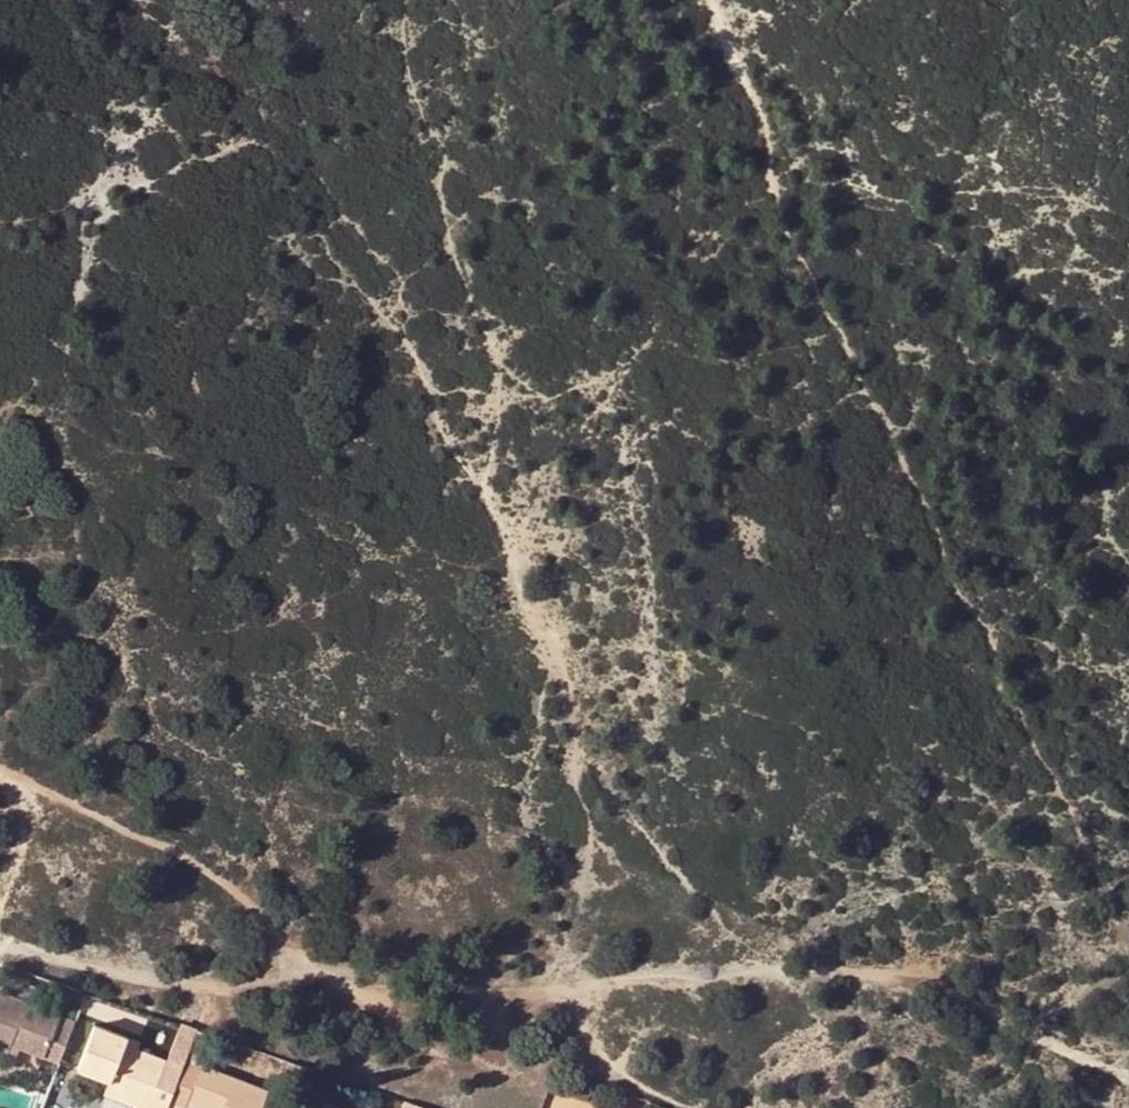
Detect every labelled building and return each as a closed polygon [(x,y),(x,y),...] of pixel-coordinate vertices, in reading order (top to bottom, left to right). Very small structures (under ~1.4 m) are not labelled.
[(58,1016),(0,994),(0,1049),(7,1052),(10,1045),(57,1062),(71,1027),(56,1022),(58,1016)] [(71,1027),(73,1022),(58,1016),(56,1022),(71,1027)] [(127,1039),(94,1027),(77,1070),(110,1082),(105,1094),(140,1107),(166,1107),(168,1101),(181,1067),(136,1051),(125,1046),(127,1039)] [(125,1046),(136,1051),(139,1044),(127,1039),(125,1046)] [(181,1067),(168,1101),(186,1107),(261,1107),(267,1092),(201,1067),(200,1070),(183,1063),(181,1067)] [(584,1106),(556,1090),(546,1107),(583,1107),(584,1106)]
